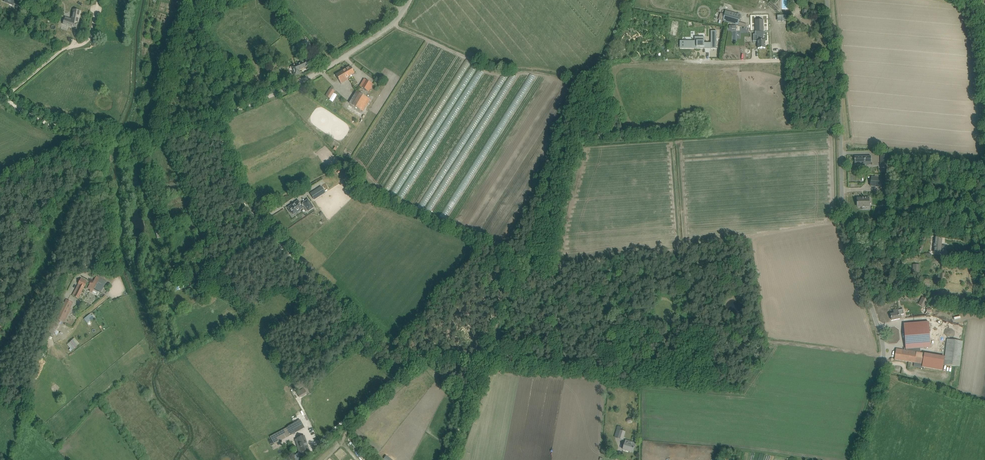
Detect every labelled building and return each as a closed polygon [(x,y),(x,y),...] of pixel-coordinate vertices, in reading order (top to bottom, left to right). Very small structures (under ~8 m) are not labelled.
[(78,23),(80,11),(73,10),(71,18),(65,17),(63,24),(76,28),(78,23)] [(741,15),(726,11),(723,21),(738,26),(741,15)] [(764,20),(755,20),(755,32),(757,32),(757,40),(758,40),(758,48),(765,48),(765,40),(763,40),(763,31),(764,31),(764,20)] [(704,43),(704,37),(695,37),(695,41),(680,41),(680,47),(704,47),(704,43)] [(308,40),(296,45),(300,54),(312,49),(308,40)] [(299,70),(311,65),(308,58),(290,66),(294,76),(301,74),(299,70)] [(354,73),(350,66),(345,70),(349,76),(354,73)] [(347,77),(349,76),(345,70),(340,72),(336,75),(341,84),(348,79),(347,77)] [(366,80),(362,87),(369,92),(370,89),(371,90),(372,88),(371,87),(373,84),(366,80)] [(330,98),(334,91),(332,90),(333,88),(331,87),(330,88),(325,95),(330,98)] [(372,100),(356,91),(349,103),(363,111),(367,105),(368,106),(372,100)] [(855,165),(871,165),(871,156),(854,156),(855,165)] [(871,186),(884,188),(886,178),(872,176),(871,186)] [(310,193),(313,198),(323,191),(321,187),(310,193)] [(857,207),(869,206),(869,198),(857,198),(857,207)] [(297,213),(300,211),(300,210),(303,208),(305,206),(308,211),(314,208),(308,199),(302,203),(303,204),(301,205),(298,200),(288,207),(289,210),(291,213),(293,215),(292,214),(296,211),(297,213)] [(945,245),(941,245),(942,237),(935,236),(934,252),(945,253),(945,245)] [(91,287),(101,292),(106,281),(104,280),(105,279),(104,278),(105,276),(100,273),(99,274),(97,273),(97,275),(98,276),(98,277),(97,277),(93,284),(91,283),(90,285),(92,286),(91,287)] [(81,279),(72,295),(79,298),(82,293),(81,293),(87,282),(81,279)] [(61,306),(55,318),(61,321),(65,313),(66,313),(71,302),(66,299),(63,307),(61,306)] [(898,309),(893,310),(894,313),(890,314),(892,320),(900,319),(899,315),(904,314),(903,309),(898,309)] [(86,325),(95,319),(92,315),(83,321),(86,325)] [(906,348),(906,349),(930,347),(929,322),(904,324),(906,348)] [(962,341),(947,339),(944,365),(959,366),(962,341)] [(70,345),(76,350),(79,347),(73,341),(70,345)] [(896,349),(895,359),(922,364),(924,353),(896,349)] [(311,389),(309,385),(298,392),(300,396),(311,389)] [(294,424),(286,428),(290,435),(298,431),(294,424)] [(622,427),(618,426),(614,437),(623,439),(626,431),(621,430),(622,427)] [(308,449),(304,437),(298,439),(302,451),(308,449)] [(626,440),(623,450),(633,453),(636,443),(626,440)]
